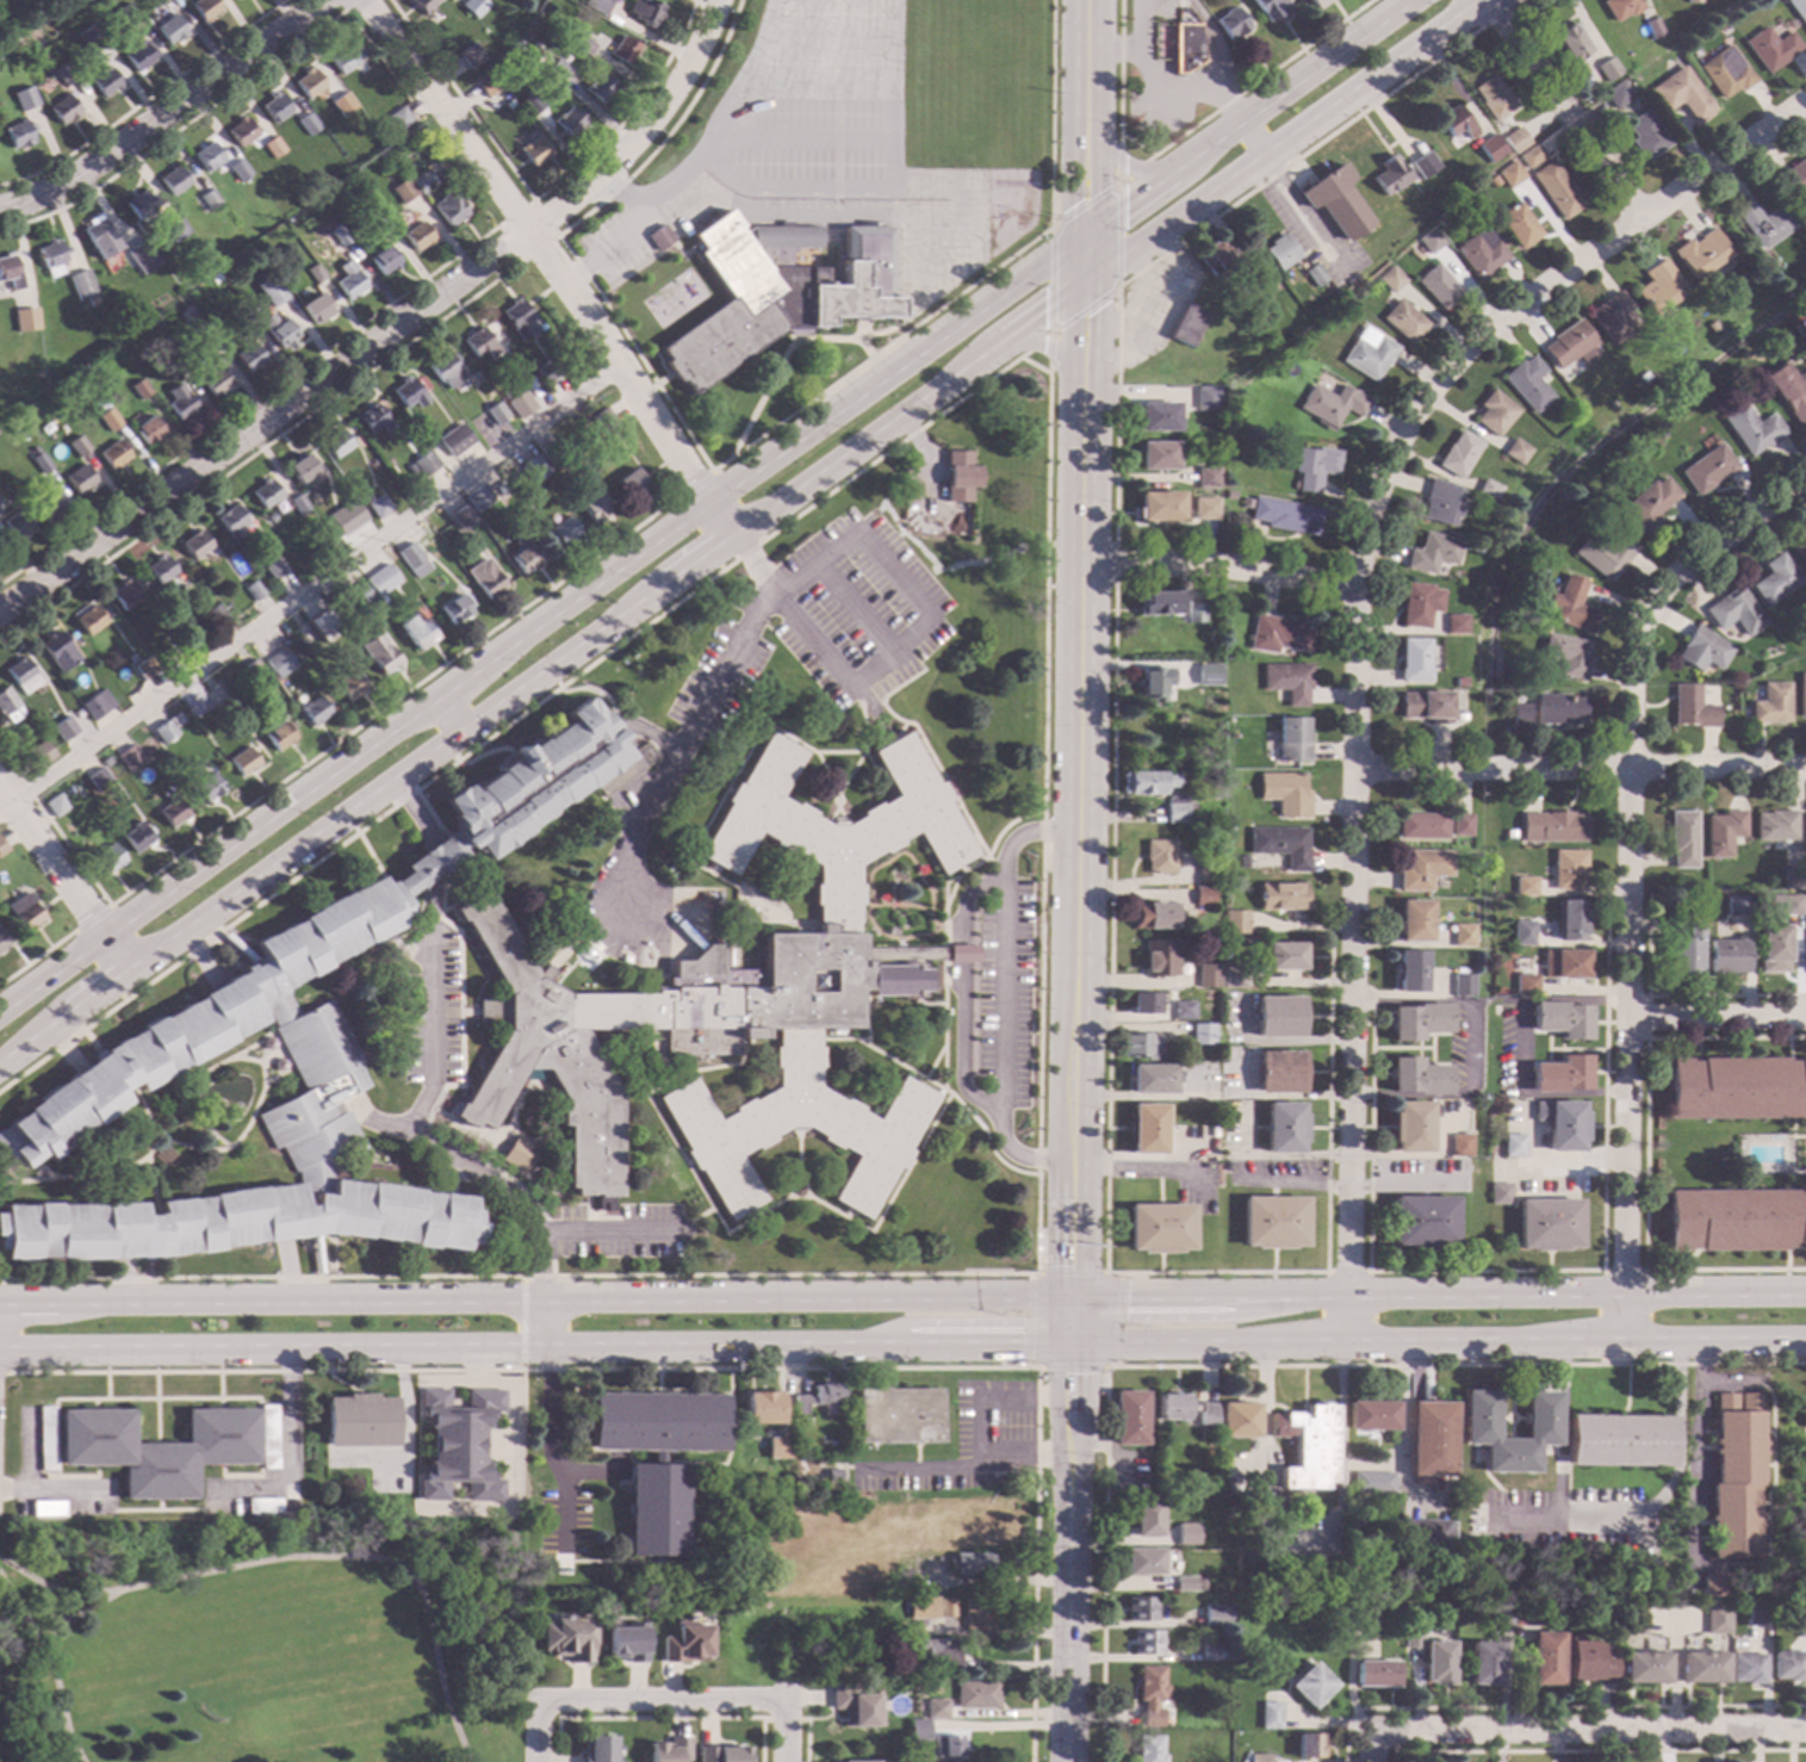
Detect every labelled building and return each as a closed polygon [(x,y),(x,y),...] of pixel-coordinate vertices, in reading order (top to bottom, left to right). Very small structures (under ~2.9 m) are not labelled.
[(75,4),(69,8),(67,4),(72,0),(75,4)] [(187,5),(193,0),(214,0),(221,8),(206,19),(207,20),(203,25),(187,5)] [(423,18),(408,0),(439,0),(430,7),(433,10),(423,18)] [(460,5),(465,0),(484,0),(489,5),(474,19),(460,5)] [(581,5),(584,0),(611,0),(602,17),(581,5)] [(633,17),(641,0),(648,0),(663,7),(659,13),(662,14),(658,21),(654,20),(650,29),(641,24),(643,21),(633,17)] [(1267,25),(1249,0),(1282,0),(1289,10),(1267,25)] [(1312,11),(1305,0),(1327,0),(1312,11)] [(1599,2),(1602,0),(1637,0),(1643,7),(1628,18),(1626,14),(1614,23),(1599,2)] [(1805,30),(1784,0),(1805,0),(1805,30)] [(1247,27),(1233,38),(1231,36),(1225,39),(1212,20),(1223,13),(1222,12),(1228,8),(1229,10),(1234,6),(1247,27)] [(186,30),(184,32),(185,33),(174,43),(173,41),(167,45),(153,27),(167,17),(166,15),(172,11),(186,30)] [(1662,35),(1650,41),(1643,24),(1655,18),(1662,35)] [(105,44),(89,55),(74,35),(89,23),(105,44)] [(1589,51),(1568,63),(1551,35),(1571,23),(1589,51)] [(1202,61),(1180,74),(1171,74),(1171,24),(1197,24),(1202,61)] [(1775,41),(1789,31),(1801,48),(1765,74),(1742,42),(1764,26),(1775,41)] [(597,45),(589,57),(573,45),(582,35),(597,45)] [(641,46),(634,58),(635,58),(629,68),(608,54),(610,49),(613,50),(622,35),(641,46)] [(147,45),(149,44),(157,55),(151,58),(153,60),(139,69),(141,72),(136,75),(122,55),(132,48),(130,45),(139,39),(141,42),(143,39),(147,45)] [(359,51),(353,55),(358,62),(339,74),(327,57),(336,50),(334,48),(340,44),(342,46),(345,44),(346,45),(352,42),(359,51)] [(491,58),(476,70),(461,54),(477,42),(491,58)] [(1755,81),(1739,92),(1737,88),(1720,100),(1696,67),(1729,44),(1755,81)] [(1628,60),(1624,63),(1619,57),(1624,52),(1628,60)] [(571,70),(558,85),(544,72),(558,57),(571,70)] [(1620,72),(1605,83),(1594,68),(1609,57),(1620,72)] [(73,79),(62,87),(51,73),(62,64),(73,79)] [(120,85),(118,86),(119,88),(113,92),(111,89),(110,91),(111,93),(105,97),(104,95),(101,98),(88,80),(98,73),(97,70),(105,64),(120,85)] [(1714,111),(1695,124),(1680,103),(1664,113),(1647,89),(1682,66),(1714,111)] [(324,86),(305,99),(292,81),(302,74),(300,73),(306,68),(308,70),(312,68),(324,86)] [(503,88),(488,100),(474,82),(490,70),(503,88)] [(617,88),(613,94),(612,92),(601,105),(582,88),(589,81),(591,82),(600,73),(617,88)] [(1513,107),(1491,123),(1477,103),(1479,101),(1470,88),(1490,74),(1513,107)] [(1631,97),(1613,110),(1602,93),(1620,81),(1631,97)] [(349,98),(340,104),(330,91),(340,83),(349,98)] [(37,105),(18,113),(10,94),(29,86),(37,105)] [(545,105),(530,117),(519,103),(533,91),(545,105)] [(80,114),(61,128),(48,106),(61,98),(60,95),(66,92),(80,114)] [(290,110),(271,124),(259,106),(269,99),(267,97),(272,92),(274,95),(278,92),(290,110)] [(355,110),(349,113),(343,105),(349,101),(355,110)] [(1476,134),(1466,139),(1459,130),(1448,137),(1434,119),(1454,104),(1476,134)] [(401,106),(405,113),(411,120),(397,131),(386,117),(401,106)] [(587,123),(576,132),(578,134),(573,138),(571,136),(569,138),(553,120),(560,113),(561,114),(571,106),(587,123)] [(1670,144),(1644,162),(1630,142),(1633,138),(1622,124),(1645,108),(1670,144)] [(318,128),(306,137),(294,122),(306,112),(318,128)] [(25,124),(30,122),(33,131),(30,132),(33,141),(30,141),(31,143),(18,149),(17,147),(8,149),(1,130),(18,123),(17,120),(23,117),(25,124)] [(241,119),(243,117),(256,135),(237,148),(225,130),(236,123),(235,120),(240,117),(241,119)] [(1528,143),(1512,155),(1500,137),(1516,125),(1528,143)] [(1504,153),(1488,165),(1475,145),(1491,134),(1504,153)] [(284,150),(271,160),(261,144),(273,136),(284,150)] [(550,154),(551,156),(546,159),(545,157),(530,167),(517,148),(526,143),(526,144),(538,136),(550,154)] [(222,159),(204,172),(192,155),(197,150),(196,148),(201,143),(204,147),(210,142),(222,159)] [(1545,157),(1527,169),(1516,154),(1534,142),(1545,157)] [(1436,168),(1420,180),(1408,162),(1425,150),(1436,168)] [(1400,167),(1402,165),(1405,170),(1404,172),(1408,178),(1382,197),(1369,178),(1380,170),(1376,163),(1390,153),(1400,167)] [(1770,179),(1805,153),(1805,187),(1786,201),(1770,179)] [(249,174),(237,182),(226,167),(238,159),(249,174)] [(1583,205),(1560,221),(1529,174),(1552,159),(1583,205)] [(1523,176),(1507,188),(1495,172),(1512,161),(1523,176)] [(1352,179),(1343,185),(1370,222),(1341,242),(1315,204),(1307,210),(1295,193),(1340,162),(1352,179)] [(188,182),(170,196),(157,179),(176,166),(188,182)] [(434,184),(420,194),(409,180),(424,169),(434,184)] [(1498,182),(1491,188),(1485,181),(1494,175),(1498,182)] [(418,197),(406,205),(397,191),(409,182),(418,197)] [(461,201),(458,204),(466,215),(445,229),(429,205),(439,198),(437,197),(452,187),(461,201)] [(219,203),(207,211),(198,197),(210,188),(219,203)] [(149,198),(151,196),(159,204),(137,221),(124,204),(142,190),(149,198)] [(1761,217),(1776,206),(1791,228),(1760,250),(1730,210),(1746,198),(1761,217)] [(1541,234),(1519,250),(1496,217),(1519,201),(1541,234)] [(385,223),(373,230),(362,216),(374,207),(385,223)] [(739,225),(737,228),(740,232),(749,227),(777,227),(777,222),(789,222),(789,227),(818,227),(818,249),(793,248),(793,254),(787,254),(787,267),(818,267),(818,281),(821,281),(821,285),(836,285),(836,261),(839,261),(839,227),(856,227),(856,223),(879,223),(879,227),(887,228),(887,297),(895,297),(895,319),(869,319),(869,321),(858,321),(851,321),(851,318),(825,318),(825,330),(806,330),(806,336),(788,336),(784,330),(781,330),(690,395),(679,380),(676,383),(669,373),(662,362),(664,360),(656,348),(727,298),(701,262),(696,265),(688,252),(684,248),(694,242),(689,236),(727,209),(739,225)] [(98,219),(100,217),(118,248),(99,260),(81,229),(88,225),(86,222),(95,216),(98,219)] [(188,232),(172,244),(161,229),(178,217),(188,232)] [(348,242),(340,248),(328,231),(319,237),(315,230),(333,218),(348,242)] [(1446,225),(1439,230),(1434,223),(1442,218),(1446,225)] [(433,238),(429,241),(432,243),(427,247),(424,244),(414,252),(401,235),(420,221),(433,238)] [(674,240),(654,253),(644,236),(662,223),(674,240)] [(1442,243),(1427,254),(1416,238),(1432,228),(1442,243)] [(1494,241),(1495,241),(1508,259),(1476,281),(1453,249),(1484,228),(1494,241)] [(1719,241),(1729,254),(1692,280),(1676,258),(1675,259),(1670,252),(1687,240),(1690,244),(1698,238),(1696,237),(1711,228),(1719,241)] [(269,238),(259,247),(254,241),(266,232),(269,238)] [(1298,256),(1277,272),(1262,250),(1270,244),(1268,242),(1283,232),(1298,256)] [(159,262),(141,275),(124,252),(142,238),(159,262)] [(1231,261),(1210,277),(1205,269),(1203,271),(1192,255),(1215,238),(1231,261)] [(52,242),(57,241),(66,261),(58,263),(62,273),(48,279),(36,249),(46,244),(46,242),(52,240),(52,242)] [(399,262),(396,265),(397,267),(392,271),(390,268),(381,275),(368,258),(386,244),(399,262)] [(8,279),(0,280),(0,258),(4,258),(2,253),(10,252),(11,255),(12,255),(15,269),(18,269),(23,289),(11,291),(8,279)] [(354,269),(353,271),(365,287),(362,289),(365,291),(360,294),(358,292),(347,300),(335,283),(343,277),(336,267),(347,259),(354,269)] [(1682,287),(1675,293),(1678,298),(1650,317),(1632,291),(1647,281),(1641,273),(1662,259),(1682,287)] [(1326,280),(1312,289),(1302,271),(1315,262),(1326,280)] [(1461,292),(1441,311),(1414,281),(1435,262),(1461,292)] [(324,278),(315,284),(305,269),(314,263),(324,278)] [(1404,280),(1390,293),(1376,279),(1390,266),(1404,280)] [(95,294),(76,300),(67,275),(86,268),(95,294)] [(219,279),(212,285),(207,277),(215,272),(219,279)] [(286,294),(272,304),(256,283),(272,272),(286,294)] [(1630,308),(1620,314),(1632,330),(1609,346),(1585,311),(1618,290),(1630,308)] [(331,311),(312,324),(300,306),(318,293),(331,311)] [(98,304),(89,306),(86,299),(95,296),(98,304)] [(516,299),(517,298),(532,318),(527,322),(534,333),(520,342),(498,312),(510,305),(508,302),(515,297),(516,299)] [(1408,308),(1410,305),(1414,309),(1413,311),(1427,324),(1409,345),(1380,318),(1398,298),(1408,308)] [(1192,305),(1191,309),(1203,315),(1187,348),(1171,340),(1169,341),(1163,339),(1181,300),(1192,305)] [(38,330),(17,333),(13,310),(36,308),(38,330)] [(194,315),(188,318),(184,311),(190,308),(194,315)] [(259,330),(247,339),(235,322),(247,314),(259,330)] [(298,336),(291,340),(293,343),(287,348),(285,345),(279,348),(267,331),(285,318),(298,336)] [(1594,343),(1588,347),(1595,356),(1582,366),(1575,356),(1556,370),(1540,348),(1552,340),(1551,337),(1577,318),(1594,343)] [(1397,348),(1385,366),(1384,366),(1373,383),(1339,361),(1363,325),(1397,348)] [(498,352),(489,359),(483,350),(473,358),(460,341),(479,327),(498,352)] [(217,343),(205,353),(196,339),(207,330),(217,343)] [(263,360),(244,373),(232,355),(252,342),(263,360)] [(446,356),(451,353),(458,362),(454,365),(463,378),(447,390),(441,380),(437,383),(426,365),(443,352),(446,356)] [(182,367),(172,374),(162,360),(172,353),(182,367)] [(1544,371),(1534,379),(1551,397),(1531,414),(1500,378),(1519,361),(1521,364),(1529,355),(1544,371)] [(554,378),(545,385),(534,368),(544,361),(554,378)] [(1793,376),(1805,366),(1805,416),(1794,424),(1761,377),(1783,361),(1793,376)] [(230,383),(212,397),(199,380),(217,366),(230,383)] [(406,379),(409,377),(426,401),(417,408),(412,401),(403,408),(390,391),(401,384),(398,380),(404,376),(406,379)] [(149,392),(139,401),(129,386),(139,379),(149,392)] [(196,408),(178,421),(166,404),(172,399),(167,391),(178,383),(196,408)] [(1347,389),(1349,386),(1371,399),(1359,418),(1345,409),(1330,433),(1314,422),(1315,420),(1296,408),(1310,384),(1333,397),(1340,384),(1347,389)] [(1216,410),(1193,410),(1193,387),(1216,387),(1216,410)] [(535,407),(517,420),(504,402),(522,389),(535,407)] [(1515,410),(1494,438),(1472,421),(1481,410),(1476,405),(1489,389),(1515,410)] [(390,426),(381,432),(378,426),(367,434),(354,416),(373,403),(390,426)] [(507,417),(494,426),(485,411),(497,403),(507,417)] [(1175,432),(1137,432),(1137,403),(1175,403),(1175,432)] [(1755,423),(1769,414),(1771,417),(1773,416),(1786,434),(1764,448),(1763,447),(1746,458),(1719,418),(1740,403),(1755,423)] [(122,424),(108,433),(97,416),(110,407),(122,424)] [(163,433),(151,440),(154,442),(149,446),(148,443),(143,446),(131,428),(151,415),(163,433)] [(472,442),(449,459),(435,439),(458,423),(472,442)] [(350,446),(331,459),(319,441),(339,428),(350,446)] [(1479,443),(1458,479),(1434,466),(1447,445),(1448,445),(1458,430),(1479,443)] [(88,448),(76,457),(67,443),(77,435),(88,448)] [(129,457),(122,461),(123,463),(118,466),(117,465),(111,470),(98,453),(116,439),(129,457)] [(1528,449),(1516,466),(1500,454),(1512,439),(1528,449)] [(563,455),(548,465),(539,451),(552,441),(563,455)] [(1174,471),(1137,470),(1137,451),(1136,451),(1136,441),(1174,441),(1174,471)] [(1736,470),(1724,479),(1721,476),(1709,484),(1711,485),(1694,497),(1676,472),(1717,442),(1736,470)] [(37,451),(31,455),(27,449),(33,445),(37,451)] [(1339,452),(1335,476),(1320,473),(1317,495),(1296,492),(1296,490),(1292,489),(1292,482),(1297,483),(1298,473),(1291,472),(1295,448),(1314,451),(1315,448),(1339,452)] [(436,466),(422,477),(410,463),(426,451),(436,466)] [(967,452),(967,465),(978,465),(976,488),(967,486),(967,503),(941,502),(941,484),(944,484),(944,470),(942,470),(942,451),(967,452)] [(50,467),(42,474),(30,459),(38,452),(50,467)] [(303,455),(304,453),(310,461),(312,459),(316,464),(314,466),(317,471),(298,484),(285,466),(296,459),(293,457),(300,452),(303,455)] [(547,471),(529,484),(517,467),(535,454),(547,471)] [(94,482),(75,495),(63,477),(82,464),(94,482)] [(415,471),(408,474),(403,469),(410,464),(415,471)] [(645,485),(628,497),(615,479),(633,467),(645,485)] [(1217,489),(1196,489),(1196,467),(1202,467),(1217,467),(1217,489)] [(514,480),(508,485),(503,478),(510,473),(514,480)] [(1677,495),(1653,517),(1659,523),(1645,536),(1619,508),(1650,480),(1652,484),(1662,477),(1677,495)] [(266,480),(268,479),(280,496),(261,510),(249,492),(260,484),(259,482),(263,478),(266,480)] [(1438,480),(1459,490),(1456,503),(1459,504),(1456,519),(1451,517),(1448,527),(1419,519),(1423,502),(1422,502),(1428,478),(1438,480)] [(38,486),(30,491),(25,484),(33,479),(38,486)] [(1498,488),(1492,501),(1475,492),(1481,479),(1498,488)] [(491,500),(474,513),(463,496),(479,484),(491,500)] [(61,505),(43,520),(30,502),(49,488),(61,505)] [(589,500),(597,494),(610,510),(591,525),(572,498),(582,491),(589,500)] [(1180,521),(1137,521),(1137,519),(1134,519),(1134,508),(1137,508),(1137,492),(1180,494),(1180,521)] [(308,508),(297,515),(287,501),(298,494),(308,508)] [(391,510),(377,520),(365,504),(379,494),(391,510)] [(1323,510),(1318,536),(1264,527),(1265,522),(1248,520),(1253,496),(1323,510)] [(366,516),(348,529),(335,510),(353,497),(366,516)] [(1216,520),(1192,520),(1192,498),(1216,498),(1216,520)] [(474,520),(459,532),(447,516),(463,504),(474,520)] [(234,505),(246,522),(236,528),(241,535),(231,541),(215,517),(234,505)] [(32,526),(31,527),(32,529),(26,534),(24,532),(14,540),(1,522),(20,508),(32,526)] [(274,519),(268,522),(265,516),(271,513),(274,519)] [(578,534),(559,546),(547,528),(566,515),(578,534)] [(210,547),(192,560),(179,542),(197,529),(210,547)] [(1459,542),(1453,565),(1435,560),(1430,575),(1403,567),(1409,548),(1415,551),(1416,547),(1417,548),(1422,532),(1459,542)] [(1607,547),(1618,534),(1636,548),(1624,564),(1621,562),(1606,582),(1570,553),(1588,532),(1607,547)] [(1789,546),(1805,534),(1805,570),(1789,546)] [(541,562),(522,575),(509,557),(517,551),(513,544),(523,535),(541,562)] [(429,569),(415,579),(396,552),(410,542),(429,569)] [(1800,582),(1765,607),(1750,585),(1767,572),(1762,565),(1780,552),(1800,582)] [(160,557),(162,556),(175,572),(156,585),(143,569),(154,562),(151,558),(157,554),(160,557)] [(284,575),(273,582),(265,569),(274,562),(284,575)] [(485,571),(490,566),(504,585),(486,600),(465,571),(478,562),(485,571)] [(389,585),(374,595),(362,578),(377,569),(389,585)] [(1584,582),(1575,604),(1595,613),(1587,634),(1547,619),(1552,607),(1544,603),(1547,595),(1554,597),(1564,573),(1584,582)] [(125,582),(126,581),(139,598),(120,610),(108,594),(119,585),(118,583),(123,579),(125,582)] [(263,595),(253,602),(243,588),(253,581),(263,595)] [(370,596),(362,602),(352,587),(360,582),(370,596)] [(432,588),(426,592),(421,585),(426,582),(432,588)] [(1430,585),(1430,589),(1440,590),(1438,613),(1427,612),(1426,629),(1400,627),(1403,583),(1430,585)] [(1765,623),(1745,638),(1732,619),(1717,629),(1702,609),(1738,584),(1765,623)] [(1178,601),(1181,601),(1181,615),(1136,616),(1136,606),(1140,606),(1140,592),(1178,592),(1178,601)] [(470,612),(451,625),(437,607),(457,594),(470,612)] [(225,618),(213,626),(204,610),(216,603),(225,618)] [(1204,623),(1186,623),(1186,604),(1204,604),(1204,623)] [(104,623),(86,637),(73,619),(91,606),(104,623)] [(341,633),(324,644),(309,621),(325,610),(341,633)] [(434,638),(416,651),(397,623),(416,610),(434,638)] [(1312,625),(1307,652),(1278,647),(1277,654),(1247,649),(1254,614),(1312,625)] [(1464,634),(1444,634),(1444,615),(1464,615),(1464,634)] [(1732,649),(1719,670),(1705,662),(1699,672),(1675,657),(1681,647),(1680,646),(1694,625),(1732,649)] [(77,660),(58,674),(38,644),(44,639),(43,637),(48,633),(50,635),(57,631),(77,660)] [(191,645),(180,652),(170,637),(181,631),(191,645)] [(398,662),(380,675),(358,645),(377,632),(398,662)] [(1585,643),(1583,658),(1587,659),(1583,681),(1556,676),(1558,662),(1539,657),(1544,634),(1585,643)] [(1427,670),(1427,682),(1397,682),(1398,669),(1400,669),(1400,639),(1427,639),(1427,670)] [(290,654),(283,658),(278,650),(285,646),(290,654)] [(39,682),(21,695),(2,669),(21,656),(39,682)] [(156,672),(141,681),(132,666),(147,657),(156,672)] [(263,674),(254,682),(242,666),(253,659),(263,674)] [(1219,665),(1218,685),(1194,685),(1194,664),(1219,665)] [(1310,690),(1307,690),(1307,707),(1285,707),(1285,690),(1261,690),(1261,664),(1309,664),(1310,690)] [(1169,687),(1162,687),(1162,701),(1138,701),(1138,687),(1134,687),(1134,680),(1138,680),(1138,668),(1169,668),(1169,687)] [(364,688),(345,701),(333,683),(352,670),(364,688)] [(1798,674),(1805,674),(1805,716),(1798,716),(1798,674)] [(1463,688),(1453,688),(1453,678),(1463,678),(1463,688)] [(229,700),(213,711),(201,694),(217,682),(229,700)] [(1788,722),(1750,724),(1750,702),(1762,702),(1761,683),(1788,683),(1788,722)] [(1699,706),(1717,706),(1717,728),(1695,728),(1695,725),(1672,725),(1672,684),(1699,684),(1699,706)] [(2,716),(0,717),(0,688),(4,685),(17,705),(15,706),(21,714),(7,724),(2,716)] [(139,693),(134,697),(129,691),(136,687),(139,693)] [(113,705),(91,721),(79,705),(101,688),(113,705)] [(1447,724),(1427,724),(1427,718),(1400,719),(1400,693),(1447,693),(1447,724)] [(1570,699),(1581,699),(1581,718),(1570,718),(1570,725),(1533,725),(1533,695),(1570,694),(1570,699)] [(328,713),(310,726),(296,707),(304,701),(305,703),(316,695),(328,713)] [(1,1259),(0,1249),(0,1214),(1,1214),(1,1205),(32,1205),(32,1203),(55,1203),(55,1205),(85,1205),(85,1206),(100,1205),(100,1204),(128,1204),(128,1203),(139,1203),(139,1216),(151,1216),(151,1215),(155,1214),(159,1212),(157,1202),(172,1199),(172,1202),(199,1197),(200,1198),(209,1197),(209,1195),(260,1187),(261,1190),(296,1184),(294,1171),(291,1173),(278,1146),(271,1149),(254,1115),(302,1091),(290,1067),(280,1049),(272,1032),(269,1029),(273,1028),(259,1001),(253,1005),(261,1022),(229,1040),(230,1041),(185,1067),(184,1065),(166,1075),(167,1077),(138,1092),(134,1081),(131,1084),(117,1093),(124,1103),(93,1127),(91,1124),(56,1152),(57,1154),(48,1161),(41,1153),(35,1158),(21,1170),(12,1158),(7,1161),(0,1152),(0,1129),(24,1111),(23,1109),(64,1078),(66,1079),(80,1068),(93,1059),(92,1055),(98,1051),(100,1049),(101,1050),(113,1044),(112,1043),(122,1037),(123,1040),(139,1030),(138,1028),(157,1017),(160,1018),(199,997),(198,994),(217,984),(238,973),(241,972),(238,968),(247,964),(244,962),(250,960),(257,956),(252,943),(279,927),(279,929),(298,919),(297,918),(343,893),(345,894),(377,876),(381,886),(385,883),(390,881),(390,885),(406,873),(403,867),(434,844),(446,836),(448,838),(449,839),(463,830),(457,823),(454,825),(449,817),(453,814),(442,800),(463,787),(468,794),(484,782),(504,765),(511,761),(514,765),(519,762),(511,751),(517,746),(522,753),(550,734),(551,737),(567,724),(559,713),(582,696),(592,711),(595,709),(606,724),(610,731),(615,737),(610,740),(616,749),(625,742),(644,768),(625,782),(602,798),(589,778),(566,796),(565,794),(536,815),(538,817),(514,833),(515,835),(482,858),(470,842),(463,846),(460,844),(455,849),(460,856),(446,866),(436,873),(417,886),(416,885),(399,896),(408,912),(396,918),(399,925),(381,936),(365,944),(364,944),(362,943),(323,966),(324,967),(305,978),(304,976),(287,985),(287,986),(281,989),(294,1016),(327,999),(359,1062),(354,1065),(365,1086),(348,1096),(331,1104),(336,1113),(343,1111),(358,1139),(328,1154),(333,1180),(356,1184),(356,1183),(366,1184),(366,1183),(417,1191),(417,1192),(437,1196),(439,1193),(446,1195),(454,1196),(455,1195),(468,1197),(468,1203),(468,1206),(476,1208),(473,1223),(478,1223),(474,1246),(463,1243),(461,1252),(430,1247),(430,1249),(409,1246),(409,1243),(365,1237),(365,1239),(324,1233),(312,1235),(303,1236),(283,1240),(262,1243),(261,1240),(217,1248),(218,1251),(196,1254),(196,1252),(167,1255),(153,1258),(148,1258),(123,1258),(106,1258),(106,1259),(54,1259),(54,1258),(33,1258),(33,1260),(1,1259)] [(1526,726),(1509,726),(1509,705),(1526,705),(1526,726)] [(184,721),(173,728),(175,733),(161,744),(151,730),(176,712),(184,721)] [(1460,722),(1452,722),(1452,713),(1460,713),(1460,722)] [(68,716),(77,732),(61,743),(51,726),(68,716)] [(1304,734),(1309,734),(1309,762),(1277,761),(1277,719),(1304,719),(1304,734)] [(284,726),(286,724),(290,728),(287,731),(293,738),(291,740),(291,742),(286,745),(285,744),(275,751),(262,733),(280,721),(284,726)] [(817,935),(817,919),(817,905),(812,905),(812,885),(815,885),(815,866),(792,852),(790,855),(771,844),(772,842),(757,833),(732,877),(696,856),(726,802),(724,801),(733,782),(737,784),(767,732),(802,752),(777,796),(794,806),(795,802),(813,813),(812,815),(825,824),(828,825),(830,821),(837,821),(842,821),(844,825),(846,824),(861,815),(858,812),(876,802),(879,805),(894,795),(882,775),(868,752),(883,743),(888,740),(905,731),(935,783),(938,781),(949,800),(945,802),(976,855),(941,875),(916,831),(899,840),(901,844),(883,855),(881,851),(857,866),(857,885),(861,885),(861,905),(857,905),(857,933),(861,933),(861,948),(861,953),(859,960),(868,960),(868,991),(865,991),(857,991),(857,1029),(820,1029),(818,1029),(818,1047),(821,1047),(821,1068),(818,1068),(818,1086),(843,1100),(844,1097),(862,1108),(861,1111),(876,1119),(901,1075),(937,1097),(907,1149),(911,1152),(900,1170),(896,1168),(867,1221),(831,1199),(856,1155),(840,1147),(838,1150),(820,1140),(823,1136),(806,1128),(803,1130),(798,1130),(792,1130),(789,1128),(772,1136),(775,1140),(757,1150),(755,1147),(739,1156),(765,1200),(730,1222),(699,1170),(696,1171),(685,1152),(688,1150),(658,1098),(693,1077),(719,1121),(734,1111),(733,1108),(750,1098),(752,1102),(776,1087),(776,1068),(772,1068),(774,1048),(776,1048),(776,1029),(764,1029),(764,1040),(746,1040),(738,1040),(738,1055),(664,1055),(664,1032),(664,1029),(664,1003),(671,1003),(671,988),(668,987),(668,978),(670,978),(671,972),(671,961),(689,961),(706,944),(713,944),(721,944),(721,970),(763,970),(763,933),(817,935)] [(54,757),(37,769),(25,751),(42,739),(54,757)] [(143,759),(126,771),(114,756),(131,744),(143,759)] [(257,764),(238,777),(226,759),(246,746),(257,764)] [(110,762),(104,767),(99,759),(105,756),(110,762)] [(112,783),(97,794),(86,777),(100,768),(112,783)] [(1161,775),(1174,775),(1174,788),(1161,788),(1161,795),(1124,795),(1124,794),(1119,794),(1119,773),(1124,773),(1124,771),(1161,773),(1161,775)] [(222,789),(211,798),(213,800),(209,804),(207,801),(204,802),(190,783),(197,777),(199,781),(210,773),(222,789)] [(1303,790),(1309,790),(1309,818),(1277,818),(1277,800),(1258,800),(1258,774),(1303,774),(1303,790)] [(67,807),(52,818),(43,804),(57,793),(67,807)] [(187,815),(169,829),(156,811),(167,802),(166,801),(173,795),(187,815)] [(1185,805),(1191,805),(1191,823),(1185,823),(1185,824),(1163,824),(1163,804),(1165,804),(1165,801),(1168,796),(1185,796),(1185,805)] [(1570,815),(1583,815),(1583,842),(1519,843),(1519,813),(1541,813),(1541,815),(1545,815),(1545,812),(1570,812),(1570,815)] [(1695,868),(1672,869),(1671,854),(1669,854),(1668,812),(1695,812),(1695,868)] [(1744,837),(1730,837),(1730,858),(1706,858),(1706,817),(1723,817),(1723,812),(1744,812),(1744,837)] [(1795,842),(1755,842),(1755,813),(1767,813),(1767,812),(1795,812),(1795,842)] [(1444,840),(1396,839),(1396,813),(1445,814),(1444,840)] [(1469,815),(1469,836),(1450,836),(1451,814),(1469,815)] [(144,830),(149,827),(153,832),(148,835),(153,840),(135,854),(122,836),(132,827),(131,826),(138,820),(144,830)] [(1307,849),(1308,849),(1308,873),(1285,873),(1285,854),(1248,854),(1249,829),(1307,829),(1307,849)] [(1172,874),(1144,874),(1144,861),(1142,861),(1142,842),(1172,842),(1172,874)] [(124,860),(120,862),(122,863),(114,869),(113,868),(105,874),(101,869),(97,873),(89,863),(95,860),(93,856),(111,843),(124,860)] [(1583,875),(1577,875),(1577,891),(1551,891),(1551,850),(1584,851),(1583,875)] [(1447,876),(1427,876),(1427,892),(1396,891),(1396,866),(1403,866),(1403,851),(1447,851),(1447,876)] [(1247,869),(1239,869),(1239,856),(1247,856),(1247,869)] [(1218,882),(1196,882),(1196,861),(1218,861),(1218,882)] [(1534,895),(1513,895),(1513,877),(1534,877),(1534,889),(1534,895)] [(1304,899),(1309,899),(1309,911),(1258,911),(1258,902),(1254,902),(1254,894),(1259,894),(1259,883),(1304,883),(1304,899)] [(1212,906),(1192,906),(1192,887),(1212,887),(1212,906)] [(43,919),(25,932),(6,906),(25,893),(43,919)] [(664,1029),(582,1029),(620,1093),(620,1198),(597,1197),(597,1195),(590,1195),(590,1196),(587,1196),(575,1196),(575,1187),(569,1187),(569,1127),(560,1127),(560,1110),(566,1106),(545,1069),(535,1069),(525,1069),(492,1124),(490,1130),(478,1123),(476,1129),(470,1125),(468,1127),(458,1121),(459,1119),(453,1116),(459,1104),(460,1103),(464,1104),(507,1030),(478,1029),(477,997),(503,997),(503,999),(507,999),(507,994),(463,920),(460,922),(453,908),(458,906),(458,904),(467,898),(468,900),(474,895),(478,901),(489,894),(536,976),(545,964),(548,967),(554,972),(545,982),(567,994),(653,994),(653,987),(668,987),(671,988),(671,1003),(664,1003),(664,1029)] [(1745,898),(1745,917),(1725,917),(1725,896),(1745,898)] [(1583,942),(1554,941),(1556,900),(1583,900),(1583,942)] [(1427,942),(1396,942),(1397,901),(1427,901),(1427,942)] [(1172,902),(1172,930),(1144,930),(1144,929),(1134,929),(1134,902),(1172,902)] [(1247,933),(1223,933),(1223,911),(1247,911),(1247,925),(1247,933)] [(1671,917),(1688,918),(1688,924),(1699,925),(1698,976),(1668,976),(1669,958),(1665,958),(1665,925),(1667,916),(1671,916),(1671,917)] [(1532,945),(1510,945),(1512,920),(1532,922),(1532,945)] [(1787,972),(1760,973),(1760,925),(1787,924),(1787,972)] [(1470,947),(1450,947),(1450,925),(1470,925),(1470,947)] [(8,947),(0,952),(0,935),(8,947)] [(1173,976),(1142,978),(1142,939),(1173,939),(1173,976)] [(1744,973),(1706,974),(1705,941),(1744,939),(1744,973)] [(1303,970),(1265,970),(1266,943),(1303,943),(1303,970)] [(946,944),(946,962),(976,961),(975,944),(946,944)] [(861,948),(941,948),(941,954),(941,960),(924,960),(868,960),(859,960),(861,953),(861,948)] [(1422,992),(1395,992),(1395,980),(1392,980),(1392,962),(1395,962),(1395,950),(1422,951),(1422,992)] [(1584,979),(1540,979),(1540,950),(1584,950),(1584,979)] [(868,960),(924,960),(924,969),(926,969),(926,992),(924,992),(924,998),(919,998),(912,998),(912,1000),(900,1000),(900,995),(868,995),(868,991),(868,960)] [(1218,987),(1196,987),(1196,963),(1218,964),(1218,987)] [(1245,968),(1245,988),(1222,987),(1222,967),(1245,968)] [(1470,997),(1450,997),(1450,974),(1470,974),(1470,997)] [(1535,995),(1513,995),(1513,975),(1535,975),(1535,995)] [(1156,1016),(1130,1016),(1130,994),(1156,993),(1156,1016)] [(1301,1038),(1255,1038),(1255,1022),(1252,1022),(1252,1013),(1255,1013),(1255,997),(1301,997),(1301,1038)] [(1193,1019),(1172,1019),(1172,1001),(1193,1001),(1193,1019)] [(1563,1006),(1587,1006),(1587,1040),(1558,1040),(1558,1031),(1529,1031),(1529,1003),(1563,1003),(1563,1006)] [(1446,1034),(1417,1034),(1417,1041),(1389,1041),(1389,1007),(1413,1007),(1413,1004),(1446,1004),(1446,1034)] [(1214,1044),(1191,1044),(1191,1024),(1214,1024),(1214,1044)] [(1148,1034),(1148,1041),(1158,1041),(1158,1049),(1161,1049),(1161,1061),(1142,1061),(1142,1059),(1122,1059),(1122,1047),(1119,1047),(1119,1041),(1122,1041),(1122,1034),(1148,1034)] [(1302,1093),(1258,1093),(1258,1051),(1302,1051),(1302,1093)] [(1587,1090),(1562,1090),(1562,1093),(1529,1093),(1529,1065),(1558,1065),(1558,1055),(1587,1055),(1587,1090)] [(1417,1066),(1446,1066),(1446,1094),(1414,1094),(1414,1092),(1389,1092),(1389,1057),(1417,1057),(1417,1066)] [(1796,1059),(1805,1059),(1805,1118),(1792,1118),(1668,1119),(1667,1059),(1687,1059),(1687,1061),(1699,1061),(1699,1059),(1785,1059),(1785,1061),(1796,1061),(1796,1059)] [(1173,1094),(1130,1094),(1130,1066),(1173,1066),(1173,1094)] [(1428,1102),(1428,1153),(1392,1153),(1392,1142),(1390,1142),(1390,1112),(1392,1112),(1392,1102),(1428,1102)] [(1301,1115),(1304,1115),(1304,1143),(1301,1143),(1301,1153),(1266,1153),(1266,1103),(1301,1104),(1301,1115)] [(1581,1112),(1584,1112),(1583,1141),(1581,1141),(1581,1153),(1545,1152),(1546,1122),(1532,1122),(1532,1103),(1581,1103),(1581,1112)] [(219,1113),(206,1124),(199,1116),(212,1105),(219,1113)] [(1163,1155),(1130,1155),(1130,1105),(1165,1105),(1163,1155)] [(1469,1156),(1448,1156),(1448,1134),(1469,1134),(1469,1156)] [(1523,1156),(1503,1156),(1503,1135),(1523,1135),(1523,1156)] [(501,1160),(516,1136),(536,1148),(522,1173),(501,1160)] [(173,1154),(162,1166),(150,1155),(162,1143),(173,1154)] [(1510,1205),(1489,1205),(1489,1184),(1510,1184),(1510,1205)] [(1789,1191),(1805,1190),(1805,1251),(1795,1251),(1795,1247),(1783,1247),(1783,1251),(1698,1251),(1698,1248),(1686,1248),(1686,1251),(1665,1251),(1665,1191),(1789,1191)] [(1304,1247),(1291,1247),(1291,1249),(1255,1249),(1255,1246),(1241,1246),(1242,1197),(1305,1197),(1304,1247)] [(1453,1246),(1439,1246),(1439,1248),(1405,1248),(1405,1246),(1391,1246),(1392,1197),(1454,1197),(1453,1246)] [(1580,1248),(1564,1248),(1565,1252),(1531,1252),(1531,1249),(1518,1249),(1516,1200),(1578,1199),(1580,1248)] [(1192,1251),(1179,1251),(1179,1254),(1142,1254),(1142,1251),(1129,1251),(1129,1205),(1192,1204),(1192,1251)] [(830,1384),(839,1384),(839,1404),(803,1406),(803,1415),(793,1415),(792,1397),(803,1396),(803,1398),(812,1398),(812,1388),(820,1386),(820,1384),(823,1384),(823,1382),(830,1382),(830,1384)] [(502,1414),(491,1413),(490,1420),(488,1420),(488,1429),(483,1429),(482,1462),(488,1463),(488,1469),(491,1469),(491,1479),(502,1481),(501,1503),(464,1502),(464,1483),(447,1483),(447,1502),(417,1501),(418,1479),(422,1479),(422,1471),(426,1471),(427,1460),(430,1460),(432,1428),(428,1428),(428,1419),(422,1419),(422,1412),(418,1412),(420,1389),(449,1390),(449,1402),(465,1402),(465,1390),(503,1390),(502,1414)] [(938,1443),(856,1444),(855,1390),(875,1390),(875,1389),(886,1389),(886,1390),(937,1390),(938,1443)] [(1143,1446),(1112,1446),(1112,1434),(1111,1434),(1112,1403),(1113,1403),(1113,1391),(1144,1392),(1143,1446)] [(1557,1446),(1537,1446),(1537,1473),(1484,1473),(1484,1445),(1464,1445),(1464,1392),(1496,1392),(1496,1440),(1526,1439),(1526,1394),(1557,1394),(1557,1446)] [(724,1452),(663,1451),(663,1463),(663,1465),(684,1466),(683,1557),(627,1556),(628,1477),(628,1465),(652,1465),(653,1451),(590,1450),(590,1394),(725,1396),(724,1452)] [(772,1395),(780,1395),(780,1425),(744,1425),(744,1395),(772,1394),(772,1395)] [(1189,1404),(1215,1403),(1215,1428),(1197,1428),(1197,1414),(1187,1414),(1187,1421),(1155,1421),(1155,1394),(1189,1394),(1189,1404)] [(374,1398),(395,1398),(396,1447),(327,1448),(325,1400),(346,1398),(345,1396),(374,1395),(374,1398)] [(1760,1413),(1761,1413),(1761,1443),(1764,1443),(1764,1447),(1762,1447),(1762,1452),(1764,1452),(1764,1457),(1761,1457),(1762,1487),(1756,1487),(1756,1514),(1760,1514),(1760,1519),(1757,1519),(1757,1524),(1758,1524),(1758,1530),(1757,1530),(1757,1558),(1711,1558),(1711,1532),(1708,1532),(1708,1526),(1711,1526),(1711,1521),(1708,1521),(1708,1518),(1711,1518),(1709,1484),(1715,1484),(1715,1454),(1713,1454),(1713,1450),(1715,1450),(1715,1445),(1712,1445),(1712,1441),(1714,1441),(1714,1413),(1715,1413),(1715,1395),(1736,1395),(1736,1413),(1739,1413),(1739,1395),(1760,1395),(1760,1413)] [(1395,1432),(1348,1432),(1348,1402),(1395,1402),(1395,1432)] [(1256,1438),(1219,1438),(1219,1403),(1256,1403),(1256,1438)] [(1452,1477),(1410,1477),(1410,1403),(1452,1403),(1452,1477)] [(1334,1484),(1327,1484),(1327,1491),(1309,1491),(1309,1496),(1297,1496),(1297,1490),(1278,1490),(1278,1468),(1296,1468),(1296,1439),(1270,1438),(1270,1415),(1301,1415),(1301,1420),(1307,1420),(1307,1406),(1335,1406),(1334,1484)] [(55,1472),(39,1472),(37,1408),(52,1407),(55,1472)] [(277,1470),(262,1470),(261,1407),(277,1407),(277,1470)] [(259,1466),(221,1468),(196,1468),(196,1501),(124,1502),(123,1466),(95,1466),(60,1466),(60,1412),(131,1410),(131,1446),(156,1446),(186,1446),(186,1413),(257,1412),(259,1466)] [(1674,1468),(1569,1468),(1569,1416),(1622,1416),(1674,1416),(1674,1468)] [(788,1440),(788,1460),(767,1460),(767,1440),(788,1440)] [(838,1482),(825,1482),(825,1470),(838,1470),(838,1482)] [(1392,1495),(1353,1495),(1353,1473),(1392,1473),(1392,1495)] [(1283,1519),(1264,1519),(1264,1496),(1284,1496),(1283,1519)] [(280,1514),(247,1515),(247,1499),(279,1499),(280,1514)] [(1161,1538),(1135,1538),(1135,1501),(1161,1501),(1161,1538)] [(63,1518),(31,1518),(31,1502),(63,1502),(63,1518)] [(1676,1510),(1676,1520),(1668,1519),(1668,1510),(1676,1510)] [(1450,1547),(1400,1547),(1400,1521),(1450,1521),(1450,1547)] [(1196,1545),(1196,1523),(1175,1523),(1175,1545),(1196,1545)] [(1162,1576),(1125,1576),(1125,1550),(1162,1550),(1162,1576)] [(986,1557),(991,1557),(991,1575),(986,1575),(986,1576),(954,1575),(954,1571),(948,1571),(948,1557),(952,1557),(952,1555),(986,1555),(986,1557)] [(1479,1578),(1469,1578),(1469,1570),(1479,1570),(1479,1578)] [(1721,1596),(1702,1596),(1702,1576),(1721,1576),(1721,1596)] [(1193,1592),(1173,1592),(1173,1577),(1178,1577),(1194,1577),(1193,1592)] [(1204,1581),(1204,1590),(1194,1590),(1196,1580),(1204,1581)] [(1769,1596),(1768,1627),(1745,1626),(1745,1595),(1769,1596)] [(907,1620),(936,1619),(936,1597),(907,1597),(907,1620)] [(991,1608),(992,1608),(992,1631),(964,1631),(964,1597),(991,1597),(991,1608)] [(1154,1617),(1156,1617),(1156,1623),(1125,1623),(1127,1597),(1154,1599),(1154,1617)] [(952,1618),(941,1618),(941,1599),(952,1599),(952,1618)] [(1229,1606),(1229,1627),(1203,1626),(1203,1606),(1229,1606)] [(1727,1634),(1705,1634),(1705,1606),(1727,1606),(1727,1634)] [(1537,1627),(1510,1627),(1510,1607),(1537,1607),(1537,1627)] [(570,1623),(592,1624),(591,1664),(566,1664),(566,1658),(553,1658),(553,1654),(540,1652),(540,1624),(552,1624),(552,1619),(570,1619),(570,1623)] [(693,1623),(709,1624),(709,1658),(701,1658),(701,1661),(662,1661),(662,1634),(675,1636),(675,1619),(693,1619),(693,1623)] [(1795,1619),(1805,1619),(1805,1638),(1795,1638),(1795,1619)] [(645,1661),(626,1661),(625,1657),(608,1657),(608,1627),(626,1627),(626,1623),(645,1623),(645,1661)] [(1160,1650),(1162,1650),(1162,1656),(1131,1656),(1131,1630),(1160,1631),(1160,1650)] [(1558,1687),(1529,1687),(1529,1633),(1558,1633),(1558,1687)] [(955,1652),(960,1652),(960,1673),(936,1673),(936,1664),(931,1664),(931,1661),(916,1661),(916,1655),(906,1655),(907,1640),(955,1642),(955,1652)] [(1450,1687),(1428,1687),(1428,1683),(1422,1683),(1422,1643),(1450,1643),(1450,1687)] [(1496,1686),(1469,1686),(1469,1643),(1496,1643),(1496,1686)] [(1597,1651),(1614,1651),(1614,1686),(1595,1686),(1595,1682),(1577,1682),(1577,1679),(1568,1679),(1568,1643),(1597,1643),(1597,1651)] [(1219,1661),(1199,1662),(1199,1648),(1219,1648),(1219,1661)] [(1229,1662),(1219,1661),(1219,1652),(1229,1652),(1229,1662)] [(1805,1682),(1786,1682),(1786,1680),(1771,1680),(1771,1652),(1805,1652),(1805,1682)] [(1667,1683),(1621,1683),(1621,1654),(1667,1654),(1667,1683)] [(1724,1683),(1680,1683),(1680,1654),(1724,1654),(1724,1683)] [(838,1655),(837,1663),(828,1663),(828,1655),(838,1655)] [(1763,1685),(1745,1685),(1745,1682),(1731,1682),(1731,1656),(1763,1656),(1763,1685)] [(1333,1686),(1309,1711),(1285,1687),(1309,1662),(1333,1686)] [(1394,1688),(1354,1688),(1354,1662),(1394,1662),(1394,1688)] [(908,1675),(898,1675),(898,1663),(908,1663),(908,1675)] [(1162,1687),(1166,1687),(1166,1698),(1162,1698),(1162,1702),(1155,1702),(1155,1710),(1161,1710),(1161,1727),(1141,1727),(1141,1701),(1137,1701),(1137,1667),(1162,1667),(1162,1687)] [(858,1694),(874,1694),(874,1710),(881,1710),(881,1727),(844,1729),(843,1710),(831,1710),(830,1685),(858,1683),(858,1694)] [(997,1698),(998,1698),(998,1710),(956,1708),(956,1683),(998,1683),(997,1698)] [(948,1701),(948,1720),(926,1719),(926,1700),(948,1701)] [(1278,1704),(1278,1731),(1258,1730),(1258,1702),(1278,1704)] [(927,1742),(925,1742),(924,1749),(911,1749),(911,1742),(910,1742),(910,1720),(929,1720),(927,1742)] [(1321,1758),(1296,1758),(1296,1735),(1321,1735),(1321,1758)] [(678,1761),(648,1761),(648,1742),(663,1742),(663,1744),(670,1744),(670,1736),(690,1736),(689,1761),(678,1761)] [(1165,1755),(1164,1761),(1136,1761),(1136,1736),(1161,1737),(1161,1755),(1165,1755)] [(615,1757),(615,1761),(580,1761),(581,1737),(614,1738),(613,1757),(615,1757)] [(960,1756),(933,1756),(935,1737),(960,1737),(960,1756)] [(746,1748),(746,1761),(699,1761),(700,1747),(746,1748)]
